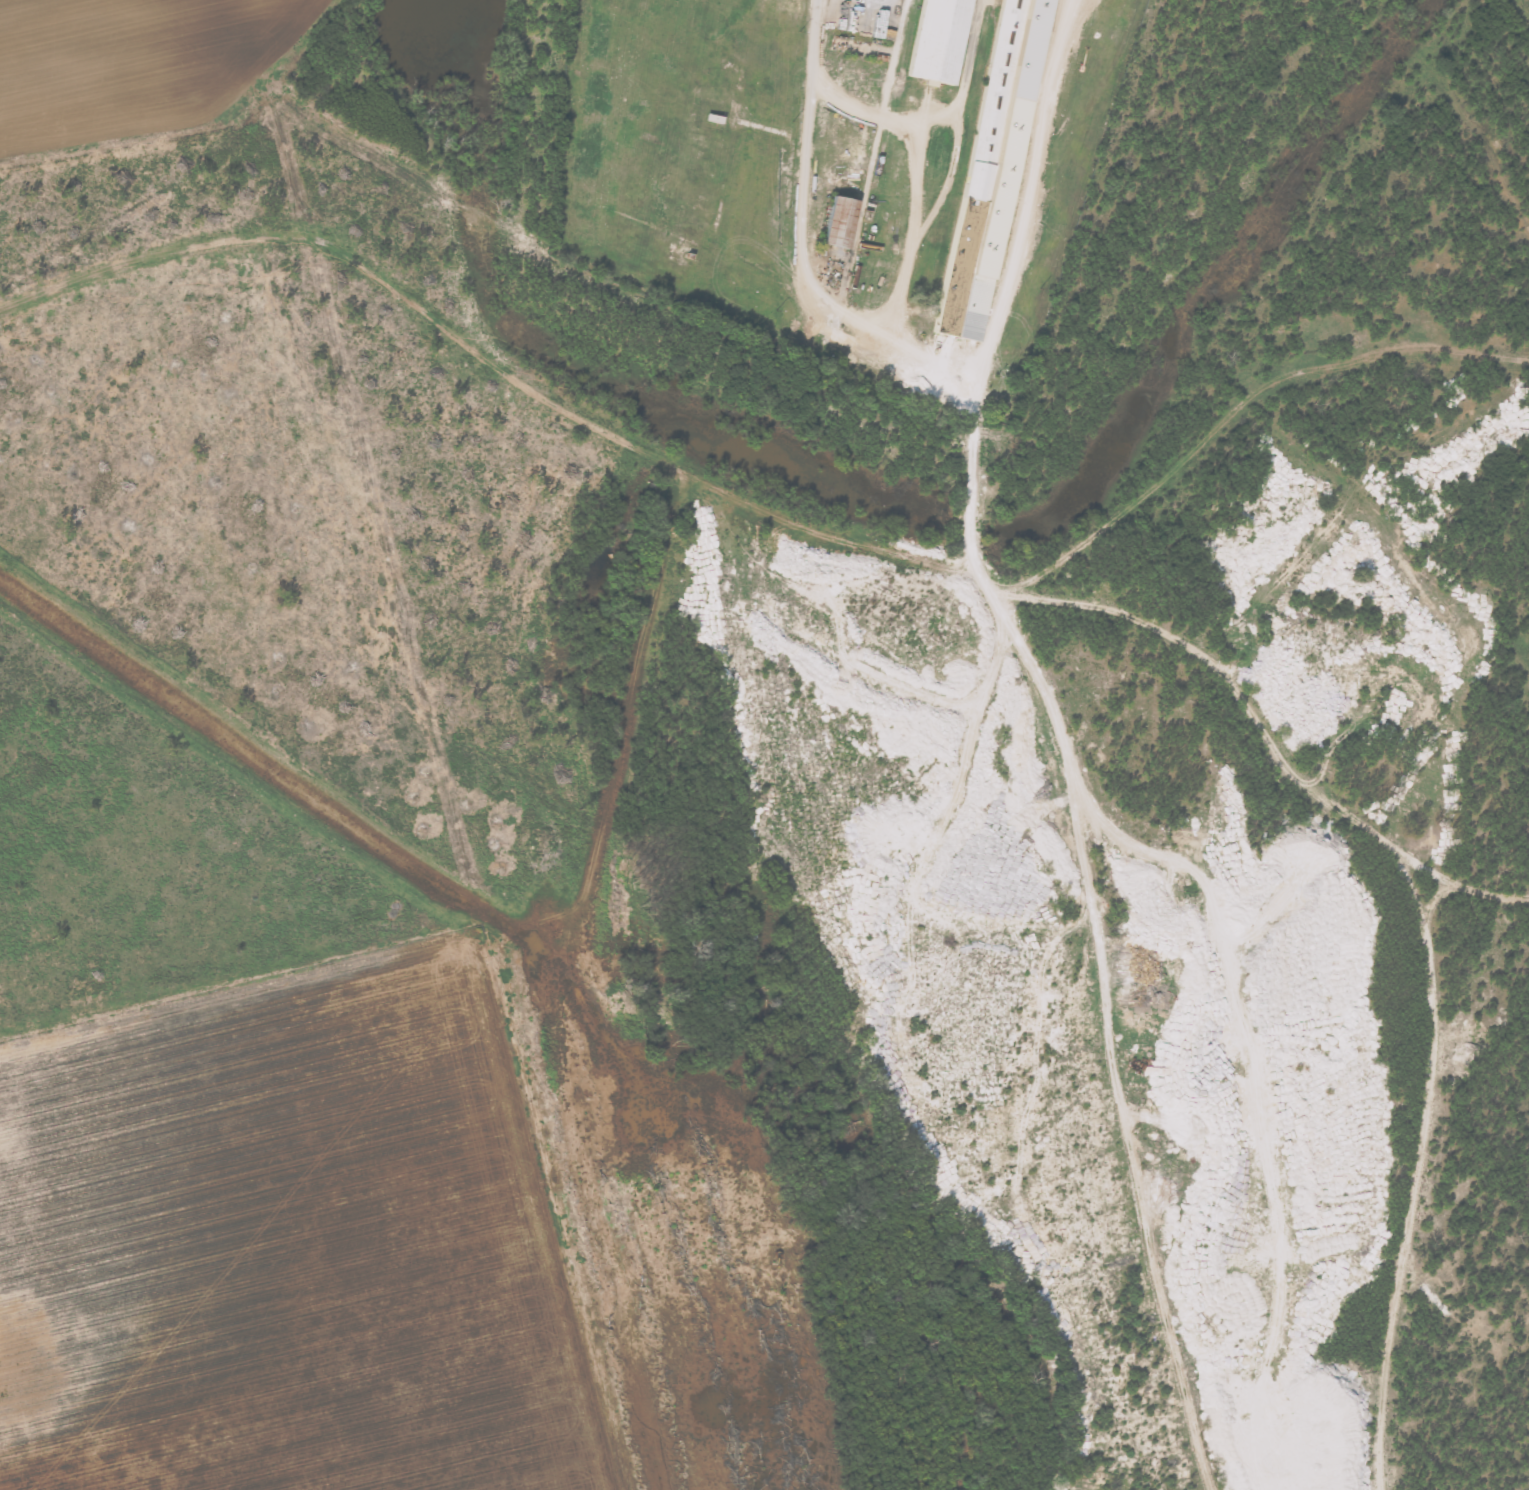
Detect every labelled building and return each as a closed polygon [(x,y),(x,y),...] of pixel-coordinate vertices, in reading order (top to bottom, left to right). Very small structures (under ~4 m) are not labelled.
[(898,74),(948,87),(971,0),(917,0),(898,74)] [(1001,97),(999,96),(937,333),(980,345),(1071,0),(1026,0),(1001,97)] [(992,52),(998,53),(990,56),(989,63),(998,59),(997,63),(1011,57),(1013,60),(1020,16),(1022,16),(1025,0),(1024,0),(1000,0),(992,52)] [(822,246),(847,250),(855,201),(830,197),(822,246)]
